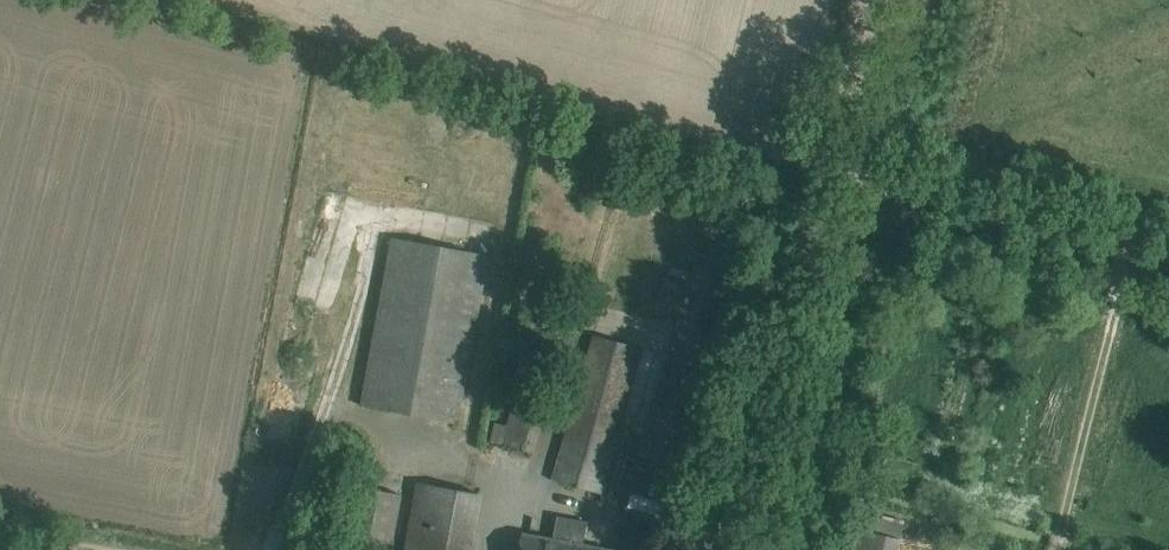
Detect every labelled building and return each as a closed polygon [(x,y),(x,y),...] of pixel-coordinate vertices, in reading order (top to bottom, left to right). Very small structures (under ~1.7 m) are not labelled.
[(489,256),(393,238),(362,404),(458,422),(489,256)] [(642,348),(594,335),(554,479),(602,493),(642,348)] [(640,455),(683,467),(711,367),(667,355),(640,455)] [(503,444),(533,452),(547,402),(517,394),(503,444)] [(300,421),(279,419),(277,434),(298,435),(300,421)] [(418,483),(406,549),(467,549),(478,494),(418,483)] [(359,486),(348,543),(389,549),(391,549),(401,494),(359,486)] [(584,545),(588,521),(558,516),(553,539),(523,534),(520,549),(612,549),(584,545)] [(849,549),(900,549),(902,539),(854,529),(849,549)]
